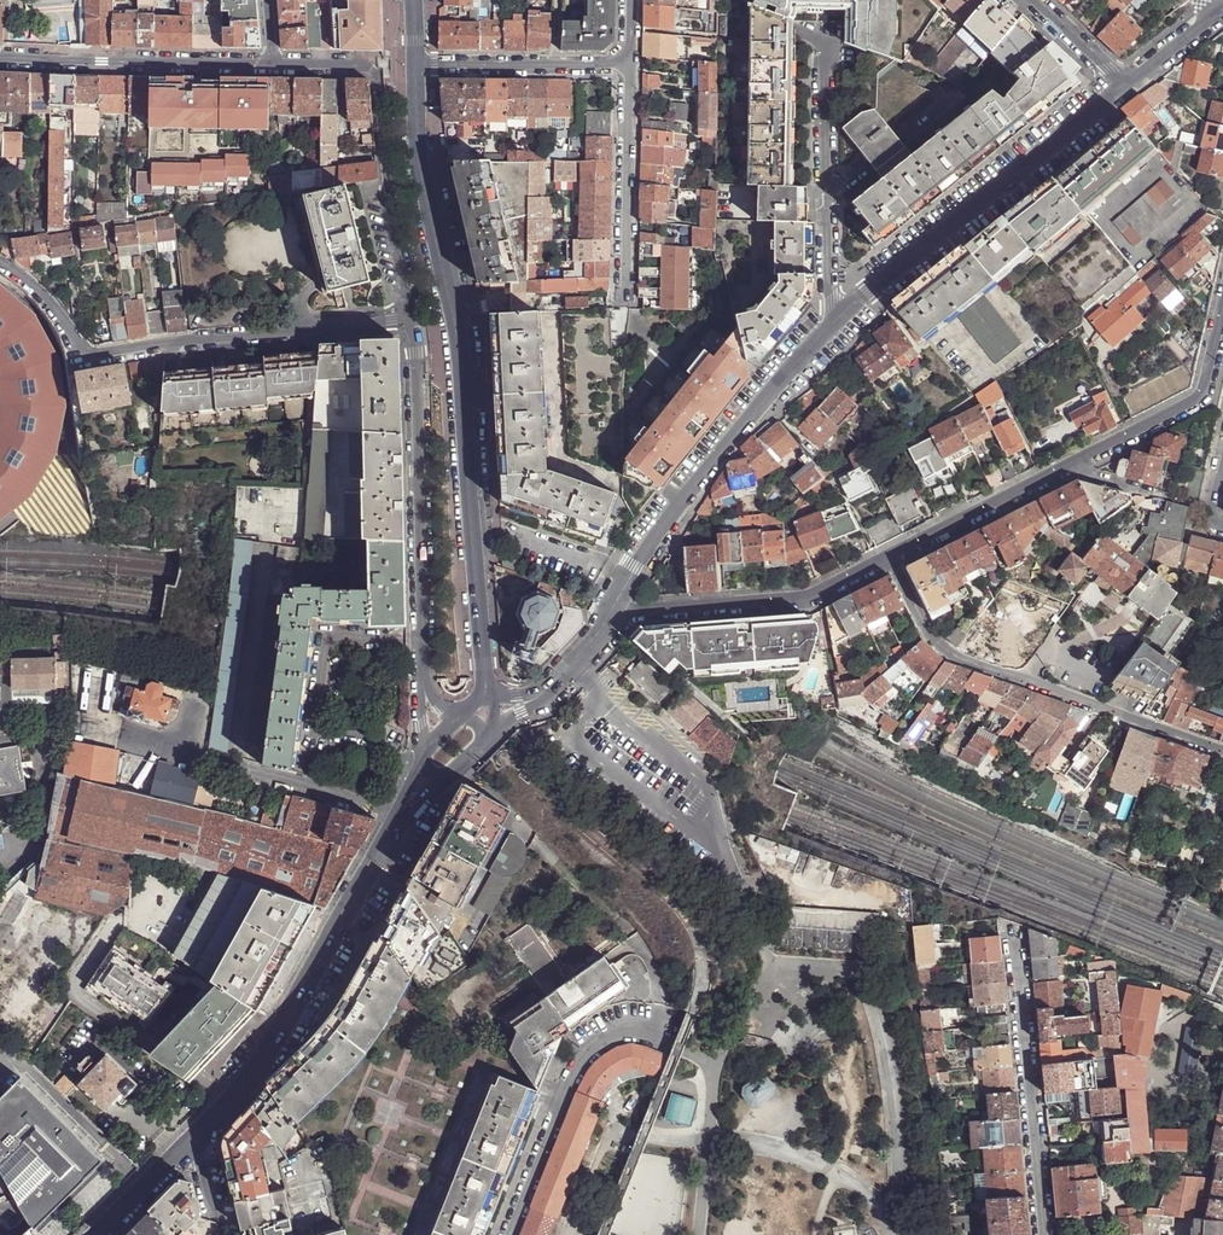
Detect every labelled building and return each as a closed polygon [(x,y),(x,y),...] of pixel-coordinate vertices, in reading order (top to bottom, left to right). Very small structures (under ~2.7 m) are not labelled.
[(88,46),(112,46),(113,11),(113,1),(113,0),(85,0),(88,46)] [(152,0),(137,0),(137,6),(138,15),(138,47),(160,47),(193,48),(192,19),(154,18),(154,15),(152,15),(152,0)] [(178,0),(179,1),(180,14),(192,14),(192,0),(178,0)] [(222,49),(222,28),(222,19),(221,17),(214,17),(214,26),(206,25),(205,18),(204,18),(203,0),(192,0),(192,14),(192,19),(193,48),(208,48),(222,49)] [(258,21),(257,9),(256,0),(221,0),(221,12),(228,12),(228,24),(258,21)] [(304,0),(278,0),(278,4),(280,21),(280,31),(306,29),(305,16),(299,16),(299,4),(305,4),(304,0)] [(334,51),(331,0),(304,0),(305,4),(305,16),(306,29),(308,50),(322,50),(334,51)] [(334,51),(371,51),(381,51),(379,39),(380,0),(332,0),(334,51)] [(528,15),(528,17),(527,50),(538,50),(549,50),(552,0),(528,0),(528,15)] [(588,23),(563,22),(561,50),(578,51),(603,51),(614,40),(614,21),(614,0),(588,0),(588,23)] [(667,0),(643,0),(643,6),(667,8),(667,0)] [(753,6),(790,21),(793,21),(796,14),(797,8),(847,9),(845,42),(890,56),(897,32),(897,2),(897,0),(755,0),(753,6)] [(841,129),(845,133),(845,137),(848,137),(879,181),(851,204),(856,211),(868,226),(862,233),(873,246),(881,240),(882,242),(888,238),(899,229),(938,197),(1014,137),(1061,98),(1078,85),(1072,78),(1078,71),(1066,60),(1051,45),(1041,52),(1028,39),(1032,27),(1021,17),(1023,15),(1008,1),(1007,0),(987,0),(963,26),(1017,81),(1002,100),(990,92),(906,159),(873,111),(861,114),(841,129)] [(936,12),(937,11),(941,7),(934,0),(925,0),(936,12)] [(935,14),(956,34),(974,12),(986,0),(947,0),(941,7),(937,11),(936,12),(935,14)] [(1067,10),(1072,5),(1066,0),(1064,0),(1061,4),(1067,10)] [(1078,20),(1086,12),(1095,2),(1094,0),(1084,0),(1071,14),(1078,20)] [(1186,2),(1185,0),(1167,0),(1175,10),(1186,2)] [(788,177),(788,164),(787,147),(788,139),(788,98),(788,46),(790,21),(753,6),(748,4),(747,185),(757,185),(788,187),(788,177)] [(463,10),(471,10),(471,23),(462,22),(462,19),(459,19),(459,50),(467,50),(478,50),(478,22),(478,8),(478,6),(463,6),(463,10)] [(680,10),(674,9),(667,8),(643,6),(643,19),(643,27),(680,30),(680,10)] [(117,11),(113,11),(112,46),(126,47),(138,47),(138,15),(117,14),(117,11)] [(1101,31),(1095,37),(1117,57),(1141,32),(1120,11),(1101,31)] [(715,34),(715,14),(708,13),(700,12),(701,20),(702,20),(703,23),(706,23),(706,33),(715,34)] [(1078,20),(1084,26),(1092,18),(1086,12),(1078,20)] [(516,50),(527,50),(528,17),(525,17),(524,22),(505,22),(504,50),(516,50)] [(450,50),(459,50),(459,19),(456,20),(456,22),(439,23),(438,50),(450,50)] [(485,19),(485,22),(478,22),(478,50),(491,50),(504,50),(505,22),(491,22),(491,19),(485,19)] [(259,36),(258,21),(228,24),(228,27),(222,28),(222,49),(260,50),(259,36)] [(1089,30),(1095,37),(1101,31),(1094,25),(1089,30)] [(301,50),(308,50),(306,29),(280,31),(282,50),(301,50)] [(675,60),(676,37),(643,33),(643,45),(643,57),(675,60)] [(1214,40),(1205,47),(1220,50),(1222,41),(1214,40)] [(1181,84),(1205,89),(1210,66),(1188,61),(1186,62),(1185,68),(1179,67),(1174,71),(1161,80),(1181,84)] [(715,95),(715,64),(708,63),(698,62),(698,93),(715,95)] [(29,112),(29,74),(11,73),(0,73),(0,111),(29,112)] [(29,112),(50,113),(50,112),(50,105),(51,75),(40,74),(29,74),(29,112)] [(50,105),(74,106),(75,76),(62,75),(51,75),(50,105)] [(651,88),(658,88),(659,75),(642,75),(642,87),(651,88)] [(74,115),(98,116),(98,115),(98,111),(99,76),(88,76),(75,76),(74,106),(74,112),(74,115)] [(115,77),(99,76),(98,111),(128,112),(129,77),(115,77)] [(140,77),(129,77),(128,112),(128,113),(148,113),(149,82),(149,77),(140,77)] [(157,82),(149,82),(148,113),(148,123),(148,129),(165,129),(166,122),(184,122),(183,127),(202,127),(202,122),(239,123),(239,130),(270,130),(270,116),(270,102),(270,79),(258,79),(258,84),(252,84),(248,84),(248,82),(221,81),(202,81),(202,84),(196,84),(196,78),(192,78),(165,78),(165,82),(163,82),(157,82)] [(286,79),(270,79),(270,102),(270,116),(278,116),(293,116),(294,80),(286,79)] [(308,80),(294,80),(293,116),(320,116),(321,80),(308,80)] [(328,80),(321,80),(320,116),(320,120),(320,132),(320,135),(320,148),(320,163),(335,162),(336,80),(328,80)] [(356,80),(344,80),(346,121),(371,120),(368,80),(356,80)] [(440,80),(444,122),(464,122),(464,80),(451,80),(440,80)] [(474,80),(464,80),(464,122),(485,123),(486,80),(474,80)] [(493,80),(486,80),(485,123),(506,122),(507,117),(506,80),(493,80)] [(514,80),(506,80),(507,117),(527,116),(527,80),(514,80)] [(548,128),(548,116),(548,80),(535,80),(527,80),(527,116),(527,124),(527,128),(548,128)] [(554,80),(548,80),(548,116),(569,117),(570,80),(563,80),(554,80)] [(1158,82),(1155,84),(1159,88),(1173,98),(1181,84),(1161,80),(1158,82)] [(1155,84),(1146,90),(1150,95),(1159,88),(1155,84)] [(651,95),(651,88),(642,87),(642,95),(651,95)] [(715,138),(715,95),(698,93),(696,135),(701,136),(715,138)] [(1131,101),(1121,109),(1131,121),(1133,123),(1139,130),(1149,123),(1150,122),(1141,111),(1148,106),(1139,95),(1131,101)] [(1222,127),(1222,105),(1213,102),(1208,123),(1222,127)] [(48,221),(47,233),(60,231),(62,131),(56,130),(57,113),(50,112),(50,113),(48,221)] [(293,124),(293,116),(278,116),(278,124),(293,124)] [(641,130),(681,134),(682,126),(667,124),(664,123),(642,121),(641,130)] [(1133,123),(1131,121),(1084,161),(1087,163),(1106,147),(1122,133),(1133,123)] [(506,122),(485,123),(485,131),(507,131),(507,124),(506,122)] [(1059,182),(1084,211),(1144,159),(1156,149),(1139,130),(1133,123),(1122,133),(1106,147),(1087,163),(1084,161),(1059,182)] [(1202,148),(1204,149),(1222,153),(1222,127),(1208,123),(1202,148)] [(373,146),(371,124),(361,125),(362,147),(373,146)] [(586,136),(586,156),(582,156),(581,152),(569,152),(569,161),(575,162),(580,161),(611,161),(611,148),(611,124),(587,124),(587,136),(586,136)] [(1168,124),(1164,127),(1175,142),(1181,143),(1182,144),(1184,135),(1174,132),(1168,124)] [(3,130),(2,156),(21,156),(22,132),(16,131),(3,130)] [(684,149),(684,134),(681,134),(641,130),(641,140),(641,145),(684,149)] [(715,152),(715,138),(701,136),(702,151),(715,152)] [(1175,142),(1170,165),(1175,171),(1181,143),(1175,142)] [(1200,148),(1184,144),(1183,150),(1199,153),(1200,148)] [(641,163),(672,166),(682,167),(684,149),(641,145),(641,158),(641,163)] [(547,154),(547,162),(553,162),(569,161),(569,152),(569,149),(566,149),(565,153),(552,154),(552,149),(548,149),(547,154)] [(1204,149),(1199,172),(1222,178),(1222,153),(1204,149)] [(715,160),(715,152),(702,151),(702,168),(709,169),(715,169),(715,160)] [(507,162),(526,162),(527,154),(527,152),(507,152),(507,155),(507,162)] [(527,154),(526,162),(543,162),(547,162),(547,154),(527,154)] [(152,174),(137,174),(137,197),(164,197),(164,195),(244,194),(244,178),(250,178),(249,155),(247,155),(233,155),(225,155),(225,161),(222,161),(209,161),(201,161),(201,165),(189,165),(163,165),(151,165),(152,174)] [(716,160),(715,160),(715,169),(709,169),(708,190),(716,191),(716,160)] [(569,161),(553,162),(553,182),(575,182),(575,162),(569,161)] [(580,161),(579,240),(609,240),(609,235),(610,209),(610,182),(611,161),(580,161)] [(477,284),(480,283),(480,284),(528,282),(528,263),(528,240),(526,162),(507,162),(484,162),(453,163),(454,169),(451,169),(456,188),(463,220),(475,274),(477,284)] [(526,162),(528,240),(542,240),(551,240),(551,220),(545,220),(543,162),(526,162)] [(279,163),(269,163),(269,174),(279,174),(279,163)] [(671,187),(671,178),(677,179),(682,179),(683,177),(684,167),(682,167),(672,166),(641,163),(640,176),(640,184),(671,187)] [(377,180),(376,164),(320,171),(320,188),(377,180)] [(320,171),(292,174),(292,175),(292,192),(320,188),(320,171)] [(292,175),(269,177),(269,195),(292,192),(292,175)] [(1034,197),(1006,218),(1032,250),(1034,253),(1035,254),(1087,215),(1084,211),(1059,182),(1057,179),(1034,197)] [(1183,203),(1161,179),(1112,222),(1133,247),(1183,203)] [(670,191),(671,187),(640,184),(640,206),(640,221),(662,224),(662,217),(673,217),(674,212),(674,203),(666,202),(667,191),(670,191)] [(322,293),(369,281),(364,262),(349,203),(345,185),(298,196),(322,293)] [(757,185),(757,222),(773,223),(805,224),(805,205),(805,188),(788,187),(757,185)] [(696,200),(696,189),(679,188),(678,198),(696,200)] [(1201,189),(1195,194),(1200,200),(1206,195),(1201,189)] [(715,220),(716,191),(708,190),(701,190),(701,227),(714,229),(715,229),(715,220)] [(113,221),(114,221),(126,219),(126,213),(127,204),(96,204),(95,225),(107,223),(113,221)] [(172,210),(166,212),(158,213),(159,219),(154,220),(157,242),(175,240),(172,218),(172,210)] [(81,228),(92,226),(90,216),(79,219),(81,228)] [(126,246),(139,244),(136,222),(136,217),(126,219),(114,221),(115,230),(116,237),(118,252),(118,255),(118,256),(127,255),(126,246)] [(1212,251),(1199,236),(1219,219),(1207,217),(1182,237),(1186,242),(1180,247),(1196,265),(1212,251)] [(995,279),(996,278),(996,279),(1032,250),(1006,218),(987,233),(969,248),(995,279)] [(136,222),(139,244),(154,242),(157,242),(154,220),(142,221),(136,222)] [(33,223),(34,234),(47,233),(48,221),(33,223)] [(108,231),(115,230),(114,221),(113,221),(107,223),(108,231)] [(805,224),(773,223),(773,241),(770,241),(770,250),(773,250),(774,275),(776,275),(810,276),(810,266),(810,238),(810,224),(805,224)] [(103,226),(71,232),(73,241),(80,239),(82,251),(106,247),(103,226)] [(714,250),(714,229),(701,227),(695,227),(692,227),(691,248),(698,249),(714,250)] [(1097,227),(1045,266),(1078,306),(1083,313),(1097,302),(1102,297),(1106,301),(1118,291),(1136,274),(1097,227)] [(557,229),(557,240),(566,240),(573,240),(573,231),(566,231),(566,229),(557,229)] [(50,258),(73,255),(70,233),(46,237),(46,235),(11,238),(1,254),(15,263),(22,267),(30,274),(32,265),(30,264),(29,257),(50,254),(50,258)] [(639,243),(663,245),(663,239),(655,238),(656,235),(639,233),(639,243)] [(111,252),(118,252),(116,237),(109,239),(111,252)] [(158,254),(177,252),(176,248),(175,240),(157,242),(158,254)] [(528,240),(528,263),(541,263),(541,259),(542,240),(528,240)] [(566,240),(566,262),(574,261),(573,240),(566,240)] [(573,240),(574,261),(609,260),(609,249),(609,240),(579,240),(573,240)] [(139,244),(139,252),(155,250),(154,242),(139,244)] [(1175,242),(1151,261),(1157,267),(1163,261),(1180,247),(1175,242)] [(663,245),(639,243),(639,248),(639,257),(663,258),(663,268),(688,268),(693,268),(693,257),(697,257),(698,249),(691,248),(673,247),(666,245),(663,245)] [(127,255),(139,253),(139,252),(139,244),(126,246),(127,255)] [(1196,265),(1180,247),(1163,261),(1179,279),(1196,265)] [(921,287),(897,306),(897,307),(913,326),(909,329),(918,342),(988,285),(995,280),(995,279),(969,248),(957,258),(921,287)] [(1212,251),(1196,265),(1200,270),(1216,256),(1212,251)] [(564,271),(565,280),(609,278),(609,268),(609,260),(574,261),(575,271),(564,271)] [(1151,261),(1136,274),(1142,280),(1157,267),(1151,261)] [(1200,270),(1196,265),(1179,279),(1185,284),(1200,270)] [(663,268),(639,267),(639,273),(638,277),(663,278),(662,288),(688,289),(692,289),(692,277),(688,277),(688,268),(663,268)] [(1157,267),(1142,280),(1146,285),(1161,272),(1157,267)] [(79,312),(74,270),(70,270),(72,282),(70,282),(73,313),(79,312)] [(1161,272),(1146,285),(1152,291),(1161,302),(1176,289),(1161,272)] [(1136,274),(1118,291),(1133,308),(1152,291),(1146,285),(1142,280),(1136,274)] [(737,327),(745,362),(756,359),(759,362),(763,357),(786,329),(807,303),(805,301),(807,298),(809,293),(809,286),(810,276),(776,275),(776,284),(774,286),(772,284),(767,290),(769,293),(757,307),(755,305),(751,308),(747,309),(748,313),(739,315),(739,313),(734,314),(737,327)] [(608,289),(609,278),(565,280),(528,282),(480,284),(474,285),(476,292),(503,288),(504,295),(510,295),(511,312),(528,312),(527,294),(608,289)] [(32,502),(57,458),(66,413),(58,364),(37,317),(0,285),(0,400),(1,410),(0,415),(0,526),(32,502)] [(662,308),(687,309),(691,309),(692,298),(687,297),(688,289),(662,288),(638,288),(638,294),(638,298),(662,298),(662,308)] [(1176,289),(1161,302),(1169,311),(1184,298),(1176,289)] [(1088,318),(1113,346),(1144,320),(1133,308),(1118,291),(1106,301),(1102,297),(1097,302),(1101,307),(1088,318)] [(175,332),(185,332),(183,307),(181,292),(163,294),(165,312),(167,333),(175,332)] [(983,295),(958,316),(996,364),(1022,343),(983,295)] [(541,311),(562,310),(589,309),(588,297),(565,299),(565,305),(560,306),(539,306),(537,308),(537,311),(541,311)] [(117,299),(108,300),(111,318),(120,316),(117,299)] [(139,338),(148,336),(146,314),(144,300),(123,302),(125,316),(127,340),(139,338)] [(589,309),(562,310),(571,458),(623,476),(623,388),(629,388),(630,376),(628,375),(631,346),(626,346),(626,349),(612,350),(610,307),(589,309)] [(498,464),(500,501),(540,515),(548,518),(599,535),(596,542),(607,546),(617,517),(611,515),(618,495),(550,472),(541,311),(537,311),(528,312),(511,312),(489,314),(492,351),(498,464)] [(157,335),(167,333),(165,312),(153,313),(146,314),(148,336),(157,335)] [(113,342),(127,340),(125,316),(109,319),(113,342)] [(908,360),(902,353),(911,346),(893,320),(884,328),(874,335),(879,342),(896,364),(898,367),(908,360)] [(1202,337),(1203,333),(1194,323),(1189,328),(1191,331),(1188,333),(1200,347),(1202,337)] [(623,476),(659,488),(684,457),(748,375),(745,362),(737,327),(713,357),(709,354),(699,366),(694,361),(686,372),(691,376),(686,383),(690,386),(685,392),(681,389),(658,418),(662,421),(657,427),(653,424),(648,431),(638,443),(626,457),(623,471),(623,476)] [(1067,333),(1049,345),(1053,350),(1071,339),(1067,333)] [(872,381),(896,364),(879,342),(873,347),(865,337),(859,344),(851,352),(872,381)] [(349,430),(402,434),(401,413),(398,339),(361,340),(361,343),(319,344),(318,355),(315,390),(313,428),(330,429),(349,430)] [(1165,344),(1162,341),(1149,352),(1152,355),(1165,344)] [(902,353),(908,360),(917,353),(911,346),(902,353)] [(703,350),(694,361),(699,366),(709,354),(703,350)] [(303,391),(315,390),(318,355),(313,355),(264,360),(265,367),(261,367),(240,369),(195,374),(172,376),(164,377),(164,378),(162,412),(181,410),(181,412),(200,411),(200,408),(232,405),(233,407),(251,405),(251,403),(268,401),(268,395),(284,393),(284,396),(303,394),(303,391)] [(142,363),(129,365),(132,381),(144,378),(145,379),(164,378),(164,377),(165,362),(142,363)] [(122,365),(77,374),(83,412),(86,412),(131,404),(124,365),(122,365)] [(1193,376),(1183,365),(1122,397),(1133,417),(1191,388),(1193,376)] [(995,380),(975,393),(981,404),(981,405),(1002,393),(995,380)] [(817,382),(804,393),(812,401),(823,390),(817,382)] [(686,383),(681,389),(685,392),(690,386),(686,383)] [(857,412),(857,408),(858,406),(851,399),(853,396),(846,389),(844,392),(838,386),(818,407),(839,426),(849,416),(851,416),(855,415),(857,412)] [(804,393),(791,404),(798,412),(812,401),(804,393)] [(1002,393),(981,405),(983,408),(1004,396),(1002,393)] [(1092,397),(1095,402),(1098,408),(1105,404),(1099,394),(1092,397)] [(1102,433),(1116,426),(1105,404),(1098,408),(1095,402),(1071,415),(1077,427),(1083,424),(1088,434),(1099,428),(1102,433)] [(981,404),(955,418),(968,442),(993,428),(988,419),(983,408),(981,405),(981,404)] [(836,439),(832,434),(839,426),(818,407),(799,428),(819,447),(822,445),(827,449),(836,439)] [(653,424),(657,427),(662,421),(658,418),(653,424)] [(968,442),(955,418),(931,430),(933,438),(944,459),(970,445),(968,442)] [(1010,419),(993,428),(1003,449),(1014,444),(1021,440),(1010,419)] [(769,421),(754,435),(779,462),(798,444),(778,421),(775,424),(769,421)] [(1185,437),(1185,435),(1188,423),(1156,440),(1155,444),(1152,456),(1165,460),(1178,463),(1182,448),(1183,448),(1187,446),(1188,443),(1188,440),(1185,437)] [(897,425),(891,429),(896,438),(902,434),(897,425)] [(633,440),(638,443),(648,431),(643,427),(633,440)] [(324,542),(330,429),(313,428),(309,487),(306,531),(305,531),(305,541),(324,542)] [(403,489),(402,434),(349,430),(351,479),(362,481),(362,490),(403,489)] [(902,434),(896,438),(899,442),(905,438),(902,434)] [(747,442),(741,447),(749,457),(751,460),(757,480),(782,466),(779,462),(754,435),(747,442)] [(924,480),(949,467),(947,464),(944,459),(933,438),(909,451),(924,480)] [(1210,450),(1212,441),(1197,438),(1196,447),(1210,450)] [(1014,444),(1003,449),(1007,457),(1024,447),(1021,440),(1014,444)] [(973,451),(970,445),(944,459),(947,464),(973,451)] [(872,471),(860,446),(851,454),(858,469),(840,478),(851,501),(874,489),(867,474),(872,471)] [(1144,446),(1133,451),(1135,451),(1143,454),(1145,447),(1144,446)] [(811,467),(796,481),(806,492),(826,476),(817,465),(803,450),(799,453),(811,467)] [(1143,454),(1135,451),(1131,462),(1124,460),(1121,462),(1121,464),(1118,473),(1119,476),(1158,487),(1165,460),(1152,456),(1143,454)] [(732,461),(728,466),(734,492),(758,486),(757,480),(751,460),(749,457),(737,460),(733,462),(732,461)] [(817,465),(826,476),(833,469),(824,459),(817,465)] [(1016,476),(1009,461),(999,467),(1006,481),(1011,479),(1016,476)] [(728,466),(711,488),(713,500),(734,495),(734,492),(728,466)] [(1200,500),(1206,472),(1190,468),(1184,496),(1200,500)] [(993,469),(985,474),(992,489),(999,485),(1001,484),(993,469)] [(826,476),(806,492),(806,493),(811,499),(831,482),(826,476)] [(956,500),(964,496),(957,483),(955,479),(947,483),(956,500)] [(1092,511),(1076,480),(1061,488),(1057,490),(1072,521),(1092,511)] [(1077,480),(1076,480),(1092,511),(1098,524),(1131,501),(1130,500),(1123,493),(1079,480),(1077,480)] [(912,486),(886,499),(894,514),(903,533),(916,527),(926,522),(919,508),(922,506),(912,486)] [(926,496),(934,511),(949,504),(953,502),(945,486),(926,496)] [(238,487),(235,540),(233,566),(233,579),(217,695),(216,706),(213,723),(213,728),(210,749),(228,754),(252,569),(253,560),(252,559),(254,542),(280,546),(300,548),(304,549),(305,541),(305,531),(306,531),(309,487),(293,487),(293,488),(238,487)] [(697,512),(697,513),(714,515),(713,506),(713,500),(711,488),(697,512)] [(874,489),(851,501),(854,506),(880,493),(877,488),(874,489)] [(362,490),(362,491),(345,492),(346,539),(369,540),(405,540),(404,515),(403,489),(362,490)] [(1054,530),(1072,521),(1057,490),(1043,497),(1038,499),(1048,519),(1053,529),(1054,530)] [(811,499),(806,493),(791,506),(793,514),(811,499)] [(734,495),(713,500),(713,506),(736,501),(734,495)] [(1079,544),(1072,541),(1051,530),(1047,529),(1036,541),(1043,547),(1049,538),(1070,554),(1057,571),(1064,576),(1060,582),(1070,590),(1086,570),(1087,573),(1089,573),(1090,573),(1091,570),(1126,596),(1157,620),(1169,602),(1176,593),(1176,592),(1169,586),(1170,585),(1164,580),(1168,575),(1167,573),(1172,566),(1178,557),(1185,558),(1188,549),(1180,547),(1182,541),(1190,506),(1160,497),(1158,502),(1164,504),(1163,509),(1160,509),(1159,512),(1150,510),(1146,525),(1141,523),(1139,531),(1148,534),(1132,556),(1101,534),(1089,550),(1080,543),(1079,544)] [(1044,522),(1048,519),(1038,499),(1028,504),(1012,513),(1003,517),(1020,551),(1044,522)] [(847,503),(824,512),(834,540),(842,537),(860,530),(847,503)] [(824,512),(797,522),(801,535),(806,551),(825,544),(834,540),(824,512)] [(783,513),(761,515),(762,524),(783,523),(783,513)] [(903,533),(894,514),(866,528),(872,541),(873,540),(876,547),(890,540),(903,533)] [(761,515),(740,517),(741,526),(762,524),(761,515)] [(1024,558),(1024,557),(1020,551),(1003,517),(992,522),(981,528),(995,555),(1000,553),(1007,567),(1023,559),(1024,558)] [(741,526),(719,527),(720,534),(741,533),(741,526)] [(977,567),(996,558),(995,555),(981,528),(970,534),(962,538),(977,567)] [(763,531),(741,533),(744,563),(757,562),(766,561),(763,534),(763,531)] [(784,532),(763,534),(766,561),(766,568),(777,567),(787,566),(785,539),(784,532)] [(741,533),(720,534),(723,564),(744,563),(741,533)] [(801,535),(785,539),(787,566),(795,564),(800,562),(807,582),(816,578),(809,557),(806,551),(801,535)] [(1183,566),(1209,574),(1217,542),(1206,539),(1198,537),(1192,535),(1191,535),(1189,543),(1188,549),(1185,558),(1183,566)] [(857,557),(866,552),(859,538),(851,542),(857,557)] [(961,583),(980,574),(977,567),(962,538),(951,543),(943,547),(961,583)] [(369,540),(369,589),(322,590),(322,587),(295,587),(294,592),(290,596),(289,596),(283,596),(279,624),(282,624),(266,744),(264,765),(289,769),(293,769),(312,627),(311,627),(309,627),(310,618),(312,616),(321,615),(321,619),(322,619),(369,619),(369,625),(406,625),(405,540),(369,540)] [(1043,547),(1036,541),(1031,548),(1037,553),(1043,547)] [(1209,574),(1207,582),(1218,585),(1220,577),(1222,578),(1222,544),(1217,542),(1209,574)] [(706,592),(721,591),(717,545),(687,547),(688,557),(690,577),(691,593),(706,592)] [(300,548),(280,546),(278,564),(297,566),(300,548)] [(947,603),(966,593),(961,583),(943,547),(933,553),(924,557),(947,603)] [(502,562),(503,567),(518,572),(522,561),(502,554),(502,562)] [(818,554),(809,557),(816,578),(825,573),(818,554)] [(682,577),(690,577),(688,557),(680,558),(682,577)] [(928,612),(947,603),(924,557),(915,562),(905,567),(928,612)] [(1172,566),(1183,568),(1183,566),(1185,558),(1178,557),(1172,566)] [(757,562),(744,563),(745,569),(766,568),(766,561),(757,562)] [(277,568),(274,594),(283,596),(289,596),(290,596),(294,592),(295,587),(296,571),(277,568)] [(746,589),(745,569),(736,570),(737,589),(742,589),(746,589)] [(992,599),(1006,579),(1003,572),(988,591),(992,599)] [(877,580),(869,584),(884,613),(904,603),(889,574),(877,580)] [(584,623),(577,592),(540,580),(538,590),(555,595),(562,611),(556,627),(541,636),(539,635),(535,647),(539,648),(556,654),(584,623)] [(869,629),(888,619),(884,613),(869,584),(858,590),(851,594),(866,623),(869,629)] [(562,611),(555,595),(538,590),(537,590),(522,597),(517,613),(524,630),(526,630),(521,642),(517,641),(513,653),(534,661),(539,648),(535,647),(539,635),(541,636),(556,627),(562,611)] [(250,741),(266,744),(282,624),(279,624),(283,596),(274,594),(270,594),(250,741)] [(859,627),(866,623),(851,594),(840,600),(832,604),(849,636),(860,630),(859,627)] [(1109,684),(1153,700),(1169,677),(1176,666),(1165,657),(1193,620),(1169,602),(1157,620),(1130,655),(1109,684)] [(931,619),(951,609),(947,603),(928,612),(931,619)] [(833,643),(849,636),(832,604),(828,606),(826,607),(833,643)] [(640,627),(631,638),(648,653),(662,666),(672,655),(676,658),(677,659),(681,654),(692,654),(692,655),(709,654),(709,662),(723,661),(723,665),(738,664),(738,661),(737,656),(767,653),(768,659),(768,662),(783,660),(783,656),(796,655),(796,648),(809,647),(813,647),(818,631),(817,625),(812,619),(807,614),(774,617),(640,627)] [(1212,618),(1205,627),(1219,632),(1222,625),(1212,618)] [(986,637),(971,626),(964,635),(955,646),(973,652),(986,637)] [(955,646),(964,635),(961,630),(945,637),(955,646)] [(906,652),(910,648),(904,637),(900,641),(900,643),(906,652)] [(942,657),(922,638),(910,648),(906,652),(900,657),(886,669),(879,675),(887,682),(906,665),(924,679),(942,657)] [(900,657),(906,652),(900,643),(894,646),(900,657)] [(796,655),(783,656),(783,660),(797,660),(796,656),(810,655),(809,647),(796,648),(796,655)] [(66,662),(66,658),(65,658),(66,653),(59,652),(56,654),(56,659),(57,662),(66,662)] [(693,663),(709,662),(709,654),(692,655),(692,654),(681,654),(677,659),(681,662),(693,661),(693,663)] [(840,681),(848,680),(843,654),(835,656),(838,675),(840,681)] [(666,669),(676,658),(672,655),(662,666),(666,669)] [(643,658),(628,674),(658,701),(662,697),(673,684),(643,658)] [(27,790),(19,744),(14,713),(13,704),(13,689),(50,689),(65,688),(66,688),(66,662),(57,662),(56,659),(13,659),(9,660),(0,662),(0,795),(27,790)] [(879,675),(886,669),(882,660),(860,678),(862,690),(879,675)] [(957,664),(945,660),(932,678),(941,685),(943,683),(957,664)] [(974,670),(957,664),(943,683),(958,693),(963,686),(974,670)] [(1173,700),(1187,670),(1176,666),(1169,677),(1174,680),(1166,696),(1169,698),(1159,719),(1163,721),(1173,700)] [(992,677),(974,670),(963,686),(980,694),(992,677)] [(1187,670),(1173,700),(1187,705),(1200,681),(1204,683),(1206,679),(1187,670)] [(859,693),(862,690),(860,678),(848,680),(840,681),(838,675),(833,676),(837,697),(859,694),(859,693)] [(887,682),(879,675),(862,690),(859,693),(859,694),(867,701),(876,709),(888,715),(895,719),(898,714),(883,701),(894,689),(887,682)] [(994,708),(1012,684),(992,677),(980,694),(976,699),(994,708)] [(154,683),(149,685),(147,692),(129,687),(123,708),(131,711),(129,718),(144,722),(145,717),(167,722),(171,708),(180,710),(182,702),(166,697),(167,694),(164,693),(165,690),(162,685),(154,683)] [(1032,692),(1012,684),(994,708),(992,710),(1011,720),(1032,692)] [(50,704),(50,689),(13,689),(13,704),(50,704)] [(707,712),(684,691),(667,708),(691,729),(707,712)] [(1001,746),(1016,725),(1025,729),(1026,728),(1029,729),(1051,699),(1032,692),(1011,720),(998,737),(995,742),(1001,746)] [(867,701),(859,694),(837,697),(837,700),(838,705),(867,701)] [(937,696),(934,694),(902,737),(913,742),(925,726),(928,729),(938,715),(930,710),(937,700),(936,698),(937,696)] [(1071,706),(1051,699),(1029,729),(1020,741),(1037,753),(1071,706)] [(1192,719),(1213,727),(1217,717),(1187,705),(1173,700),(1163,721),(1181,727),(1188,730),(1192,719)] [(1069,760),(1058,752),(1088,712),(1071,706),(1037,753),(1049,762),(1044,770),(1056,778),(1059,775),(1061,772),(1069,760)] [(23,712),(14,713),(19,744),(28,742),(23,712)] [(960,723),(964,717),(958,713),(954,719),(959,723),(960,723)] [(895,719),(888,715),(880,727),(890,733),(899,721),(895,719)] [(728,767),(736,740),(708,717),(690,736),(728,767)] [(1217,717),(1213,727),(1212,729),(1222,733),(1222,719),(1217,717)] [(965,726),(960,723),(959,723),(942,747),(958,755),(970,739),(959,734),(965,726)] [(523,730),(526,737),(541,732),(539,724),(523,730)] [(786,727),(776,731),(780,740),(790,736),(786,727)] [(977,765),(995,742),(998,737),(979,727),(970,739),(958,755),(977,765)] [(1156,741),(1128,731),(1111,774),(1140,784),(1146,786),(1147,779),(1156,741)] [(1069,760),(1061,772),(1070,779),(1085,790),(1093,779),(1090,776),(1108,750),(1088,735),(1080,746),(1084,749),(1082,752),(1080,750),(1073,759),(1076,761),(1074,764),(1069,760)] [(1157,737),(1156,741),(1147,779),(1160,783),(1164,775),(1197,787),(1208,756),(1157,737)] [(91,781),(94,750),(68,747),(66,775),(91,781)] [(91,781),(165,799),(173,766),(122,753),(94,750),(91,781)] [(1049,762),(1037,753),(1030,761),(1044,770),(1049,762)] [(311,756),(306,775),(320,778),(325,760),(311,756)] [(200,783),(203,774),(173,766),(165,799),(195,807),(197,797),(200,783)] [(200,783),(197,797),(195,807),(210,810),(213,799),(215,786),(217,776),(204,772),(203,774),(200,783)] [(1070,779),(1061,772),(1059,775),(1068,781),(1070,779)] [(66,775),(59,773),(48,833),(50,834),(134,853),(192,865),(193,864),(314,905),(327,909),(343,880),(361,848),(325,839),(324,838),(310,836),(308,835),(277,828),(261,824),(238,818),(238,817),(210,810),(195,807),(165,799),(91,781),(66,775)] [(1140,784),(1111,774),(1108,784),(1137,794),(1140,784)] [(432,842),(476,866),(498,825),(493,822),(498,811),(480,801),(483,796),(463,784),(453,804),(432,842)] [(335,807),(295,797),(286,794),(281,812),(265,808),(261,824),(277,828),(308,835),(312,823),(313,821),(318,822),(329,825),(330,825),(335,807)] [(498,811),(499,808),(501,805),(483,796),(480,801),(498,811)] [(1058,822),(1088,836),(1095,816),(1065,804),(1058,822)] [(373,826),(377,819),(335,807),(330,825),(329,825),(326,839),(325,839),(361,848),(370,832),(373,826)] [(536,834),(511,807),(498,825),(476,866),(453,907),(439,933),(440,936),(448,930),(468,957),(487,918),(488,915),(511,875),(515,873),(521,870),(524,864),(528,859),(527,848),(529,845),(536,834)] [(310,836),(324,838),(327,829),(312,825),(310,836)] [(130,922),(134,853),(50,834),(43,865),(35,899),(36,899),(130,922)] [(1139,841),(1133,839),(1129,855),(1129,857),(1135,859),(1139,841)] [(453,907),(476,866),(432,842),(428,850),(413,877),(440,892),(437,897),(453,907)] [(36,899),(35,899),(43,865),(38,864),(30,872),(27,884),(21,881),(4,898),(3,904),(0,904),(0,949),(8,955),(27,927),(22,923),(36,899)] [(187,960),(186,962),(221,986),(220,988),(222,989),(221,989),(224,991),(225,989),(256,1010),(263,997),(285,958),(307,918),(314,905),(193,864),(192,865),(189,877),(200,878),(198,900),(201,900),(173,951),(187,960)] [(410,882),(407,888),(439,933),(453,907),(437,897),(440,892),(413,877),(410,882)] [(408,973),(410,977),(424,996),(452,976),(453,977),(463,968),(463,967),(470,962),(468,957),(448,930),(440,936),(439,933),(407,888),(405,892),(401,898),(382,935),(408,973)] [(600,896),(618,913),(621,911),(603,893),(600,896)] [(881,913),(780,907),(779,926),(780,926),(802,927),(880,933),(881,913)] [(938,923),(912,925),(916,969),(927,967),(926,965),(934,964),(931,931),(939,930),(938,923)] [(546,997),(568,981),(529,925),(507,941),(523,965),(537,986),(546,997)] [(1055,939),(1029,928),(1031,948),(1032,958),(1056,956),(1055,939)] [(125,929),(85,990),(164,1041),(155,1049),(150,1055),(190,1082),(195,1076),(200,1071),(217,1053),(231,1039),(247,1022),(258,1011),(256,1010),(225,989),(224,991),(221,989),(222,989),(220,988),(221,986),(186,962),(182,967),(125,929)] [(410,978),(410,977),(408,973),(382,935),(380,938),(350,993),(334,1016),(317,1038),(312,1042),(290,1066),(272,1084),(269,1087),(297,1127),(300,1122),(299,1118),(347,1071),(367,1049),(388,1017),(396,1003),(400,996),(410,978)] [(970,938),(972,964),(1002,961),(1001,947),(1000,936),(970,938)] [(1089,952),(1071,945),(1067,955),(1089,952)] [(1066,976),(1064,955),(1056,956),(1058,977),(1066,976)] [(1056,956),(1032,958),(1033,971),(1034,979),(1058,977),(1056,956)] [(568,981),(546,997),(569,1030),(594,1012),(603,1005),(625,989),(603,957),(568,981)] [(1114,962),(1110,960),(1092,963),(1092,973),(1115,970),(1114,962)] [(972,964),(974,985),(1004,982),(1003,972),(1002,961),(972,964)] [(963,965),(965,986),(968,986),(974,985),(972,964),(963,965)] [(1116,972),(1115,970),(1092,973),(1089,974),(1089,981),(1097,981),(1100,1013),(1100,1014),(1118,1012),(1115,982),(1116,972)] [(685,1002),(681,1012),(680,1013),(683,1014),(686,1015),(689,1016),(692,1009),(692,1006),(692,1003),(693,996),(696,984),(696,972),(695,972),(691,972),(690,983),(688,995),(685,1002)] [(696,1018),(701,1021),(703,1018),(708,1003),(711,988),(712,972),(708,972),(706,972),(706,985),(704,995),(702,1003),(700,1005),(697,1009),(696,1013),(693,1017),(696,1018)] [(1053,1017),(1063,1016),(1064,1016),(1063,1008),(1064,1008),(1062,989),(1062,985),(1062,981),(1034,983),(1036,1002),(1037,1010),(1052,1008),(1053,1017)] [(974,985),(976,1006),(1006,1003),(1005,993),(1004,982),(974,985)] [(1163,982),(1161,990),(1160,996),(1188,1003),(1191,992),(1163,982)] [(1114,1056),(1115,1071),(1117,1087),(1119,1087),(1119,1089),(1125,1088),(1128,1119),(1129,1119),(1130,1140),(1131,1153),(1149,1154),(1144,1093),(1146,1063),(1148,1062),(1160,996),(1161,990),(1128,984),(1121,1015),(1124,1044),(1121,1043),(1123,1055),(1114,1056)] [(968,986),(970,1007),(976,1006),(974,985),(968,986)] [(919,990),(921,1011),(929,1010),(929,1004),(930,1004),(929,995),(928,995),(927,989),(919,990)] [(542,1007),(535,1012),(555,1040),(561,1035),(569,1030),(546,997),(538,1002),(542,1007)] [(1006,1003),(976,1006),(978,1015),(1007,1012),(1006,1003)] [(1091,1016),(1063,1018),(1063,1016),(1053,1017),(1052,1008),(1037,1010),(1039,1030),(1040,1042),(1054,1040),(1054,1034),(1087,1030),(1092,1029),(1091,1016)] [(921,1011),(923,1031),(942,1030),(940,1009),(929,1010),(921,1011)] [(88,1012),(84,1010),(80,1016),(84,1019),(88,1012)] [(555,1040),(535,1012),(513,1027),(516,1032),(514,1038),(543,1079),(545,1074),(540,1068),(545,1058),(540,1051),(555,1040)] [(1102,1035),(1108,1034),(1120,1033),(1118,1012),(1100,1014),(1100,1015),(1102,1035)] [(988,1018),(988,1027),(1009,1025),(1008,1019),(1008,1016),(988,1018)] [(713,1023),(696,1034),(698,1037),(715,1026),(713,1023)] [(988,1027),(964,1029),(965,1037),(1009,1033),(1009,1025),(988,1027)] [(1187,1026),(1178,1079),(1194,1082),(1204,1030),(1187,1026)] [(923,1031),(926,1052),(934,1052),(942,1051),(944,1051),(956,1050),(954,1029),(942,1030),(923,1031)] [(1121,1043),(1120,1033),(1108,1034),(1109,1047),(1100,1048),(1099,1048),(1100,1057),(1114,1056),(1123,1055),(1121,1043)] [(1108,1034),(1102,1035),(1100,1035),(1100,1048),(1109,1047),(1108,1034)] [(978,1039),(979,1048),(1010,1045),(1010,1040),(1009,1036),(978,1039)] [(1060,1051),(1059,1040),(1054,1040),(1040,1042),(1041,1054),(1042,1063),(1089,1058),(1088,1053),(1088,1051),(1088,1048),(1088,1045),(1087,1037),(1077,1038),(1078,1049),(1060,1051)] [(514,1038),(509,1050),(535,1087),(538,1091),(540,1087),(543,1079),(514,1038)] [(578,1172),(575,1170),(577,1164),(581,1166),(589,1145),(586,1144),(602,1104),(604,1101),(611,1093),(620,1085),(627,1081),(638,1077),(650,1076),(662,1077),(669,1057),(647,1048),(631,1045),(617,1048),(610,1053),(605,1057),(595,1065),(587,1074),(584,1080),(578,1093),(571,1111),(548,1169),(535,1202),(533,1207),(556,1217),(565,1196),(568,1197),(578,1172)] [(974,1057),(976,1069),(983,1069),(1012,1066),(1011,1056),(1010,1045),(979,1048),(974,1048),(974,1057)] [(926,1052),(929,1074),(936,1073),(934,1057),(934,1052),(926,1052)] [(129,1098),(127,1095),(138,1084),(107,1054),(78,1084),(105,1110),(116,1099),(122,1105),(123,1105),(125,1104),(129,1100),(129,1098)] [(1115,1071),(1114,1056),(1100,1057),(1092,1058),(1089,1058),(1042,1063),(1044,1078),(1045,1094),(1073,1092),(1079,1091),(1097,1089),(1096,1079),(1095,1073),(1115,1071)] [(983,1069),(986,1095),(988,1095),(1015,1092),(1014,1079),(1012,1066),(983,1069)] [(976,1069),(979,1095),(980,1095),(986,1095),(983,1069),(976,1069)] [(1111,1077),(1112,1088),(1117,1087),(1115,1071),(1095,1073),(1096,1079),(1111,1077)] [(949,1072),(936,1073),(938,1082),(949,1081),(949,1072)] [(929,1074),(933,1099),(939,1099),(940,1099),(938,1082),(936,1073),(929,1074)] [(487,1223),(502,1186),(517,1149),(530,1113),(537,1095),(538,1091),(534,1090),(535,1087),(500,1075),(496,1085),(493,1083),(432,1234),(482,1234),(487,1223)] [(34,1228),(72,1191),(103,1161),(21,1078),(2,1097),(0,1099),(0,1168),(12,1192),(27,1217),(32,1226),(34,1228)] [(746,1094),(751,1101),(754,1103),(759,1103),(771,1093),(771,1088),(764,1079),(759,1079),(747,1089),(746,1094)] [(261,1096),(253,1104),(278,1142),(286,1136),(285,1134),(297,1127),(269,1087),(261,1096)] [(1123,1097),(1120,1097),(1119,1089),(1119,1087),(1117,1087),(1112,1088),(1099,1089),(1097,1089),(1079,1091),(1082,1118),(1121,1114),(1120,1106),(1124,1106),(1123,1097)] [(673,1092),(666,1117),(690,1124),(697,1100),(673,1092)] [(988,1095),(990,1121),(1017,1118),(1016,1107),(1015,1092),(988,1095)] [(1045,1094),(1046,1104),(1074,1102),(1073,1092),(1045,1094)] [(986,1095),(980,1095),(983,1121),(990,1121),(988,1095),(986,1095)] [(269,1193),(267,1183),(282,1180),(279,1164),(287,1158),(278,1142),(253,1104),(238,1120),(226,1134),(224,1142),(224,1148),(230,1174),(236,1201),(269,1193)] [(1214,1127),(1222,1129),(1222,1110),(1218,1109),(1214,1127)] [(969,1122),(972,1147),(977,1147),(985,1147),(1020,1144),(1018,1130),(1017,1118),(990,1121),(983,1121),(969,1122)] [(1048,1120),(1048,1127),(1057,1126),(1075,1124),(1074,1118),(1048,1120)] [(1129,1119),(1128,1119),(1121,1119),(1101,1121),(1103,1143),(1130,1140),(1129,1119)] [(1057,1126),(1048,1127),(1049,1135),(1058,1134),(1057,1126)] [(1214,1127),(1205,1126),(1198,1155),(1217,1156),(1222,1156),(1222,1129),(1214,1127)] [(1154,1133),(1155,1154),(1186,1155),(1186,1133),(1154,1133)] [(287,1158),(279,1164),(282,1180),(285,1190),(291,1216),(296,1234),(323,1234),(345,1230),(344,1224),(334,1183),(333,1183),(326,1156),(327,1156),(322,1136),(308,1145),(309,1146),(288,1159),(287,1158)] [(1131,1153),(1130,1140),(1103,1143),(1104,1159),(1105,1164),(1111,1164),(1125,1162),(1132,1162),(1131,1153)] [(856,1143),(854,1151),(862,1153),(863,1147),(861,1146),(861,1144),(856,1143)] [(985,1147),(987,1173),(1022,1171),(1021,1159),(1020,1144),(985,1147)] [(977,1147),(979,1173),(987,1173),(985,1147),(977,1147)] [(1213,1180),(1222,1180),(1222,1156),(1217,1156),(1213,1180)] [(1194,1179),(1189,1160),(1170,1178),(1172,1178),(1194,1179)] [(1097,1178),(1095,1165),(1065,1168),(1052,1169),(1056,1205),(1057,1218),(1100,1214),(1099,1200),(1101,1200),(1101,1199),(1106,1198),(1104,1179),(1099,1180),(1099,1178),(1097,1178)] [(12,1192),(0,1168),(0,1198),(12,1192)] [(987,1173),(989,1199),(1025,1196),(1023,1183),(1022,1171),(987,1173)] [(978,1174),(980,1199),(985,1199),(989,1199),(987,1173),(979,1173),(978,1174)] [(944,1176),(947,1198),(954,1197),(951,1175),(944,1176)] [(1213,1180),(1210,1179),(1196,1179),(1194,1179),(1172,1178),(1166,1191),(1159,1212),(1148,1210),(1148,1215),(1174,1218),(1196,1219),(1222,1221),(1222,1180),(1213,1180)] [(167,1192),(149,1210),(165,1229),(168,1225),(174,1220),(183,1232),(186,1229),(198,1217),(200,1215),(193,1185),(178,1181),(167,1192)] [(291,1216),(285,1190),(269,1193),(236,1201),(239,1215),(242,1229),(248,1227),(289,1216),(291,1216)] [(27,1217),(12,1192),(0,1198),(0,1224),(3,1222),(1,1220),(5,1218),(10,1227),(27,1217)] [(986,1207),(987,1222),(1027,1219),(1026,1208),(1025,1196),(989,1199),(985,1199),(986,1207)] [(947,1201),(949,1216),(966,1216),(966,1210),(959,1210),(958,1201),(947,1201)] [(556,1217),(533,1207),(522,1234),(549,1234),(556,1217)] [(1136,1215),(1135,1209),(1119,1211),(1121,1234),(1124,1234),(1143,1233),(1142,1220),(1136,1219),(1136,1215)] [(125,1234),(170,1234),(169,1234),(165,1229),(149,1210),(131,1229),(125,1234)] [(1162,1227),(1174,1227),(1174,1218),(1148,1215),(1136,1215),(1136,1219),(1142,1220),(1143,1233),(1143,1234),(1161,1234),(1162,1227)] [(283,1231),(291,1228),(289,1216),(248,1227),(249,1230),(242,1232),(243,1234),(284,1234),(283,1231)] [(949,1216),(951,1225),(972,1223),(971,1216),(966,1216),(949,1216)] [(597,1232),(599,1233),(605,1218),(603,1217),(597,1232)] [(7,1229),(10,1227),(5,1218),(1,1220),(3,1222),(7,1229)] [(988,1234),(1028,1234),(1028,1229),(1027,1219),(987,1222),(988,1234)] [(1196,1219),(1194,1234),(1222,1234),(1222,1221),(1196,1219)] [(833,1228),(834,1234),(857,1234),(855,1224),(833,1228)] [(34,1228),(32,1226),(22,1234),(38,1234),(34,1228)]
